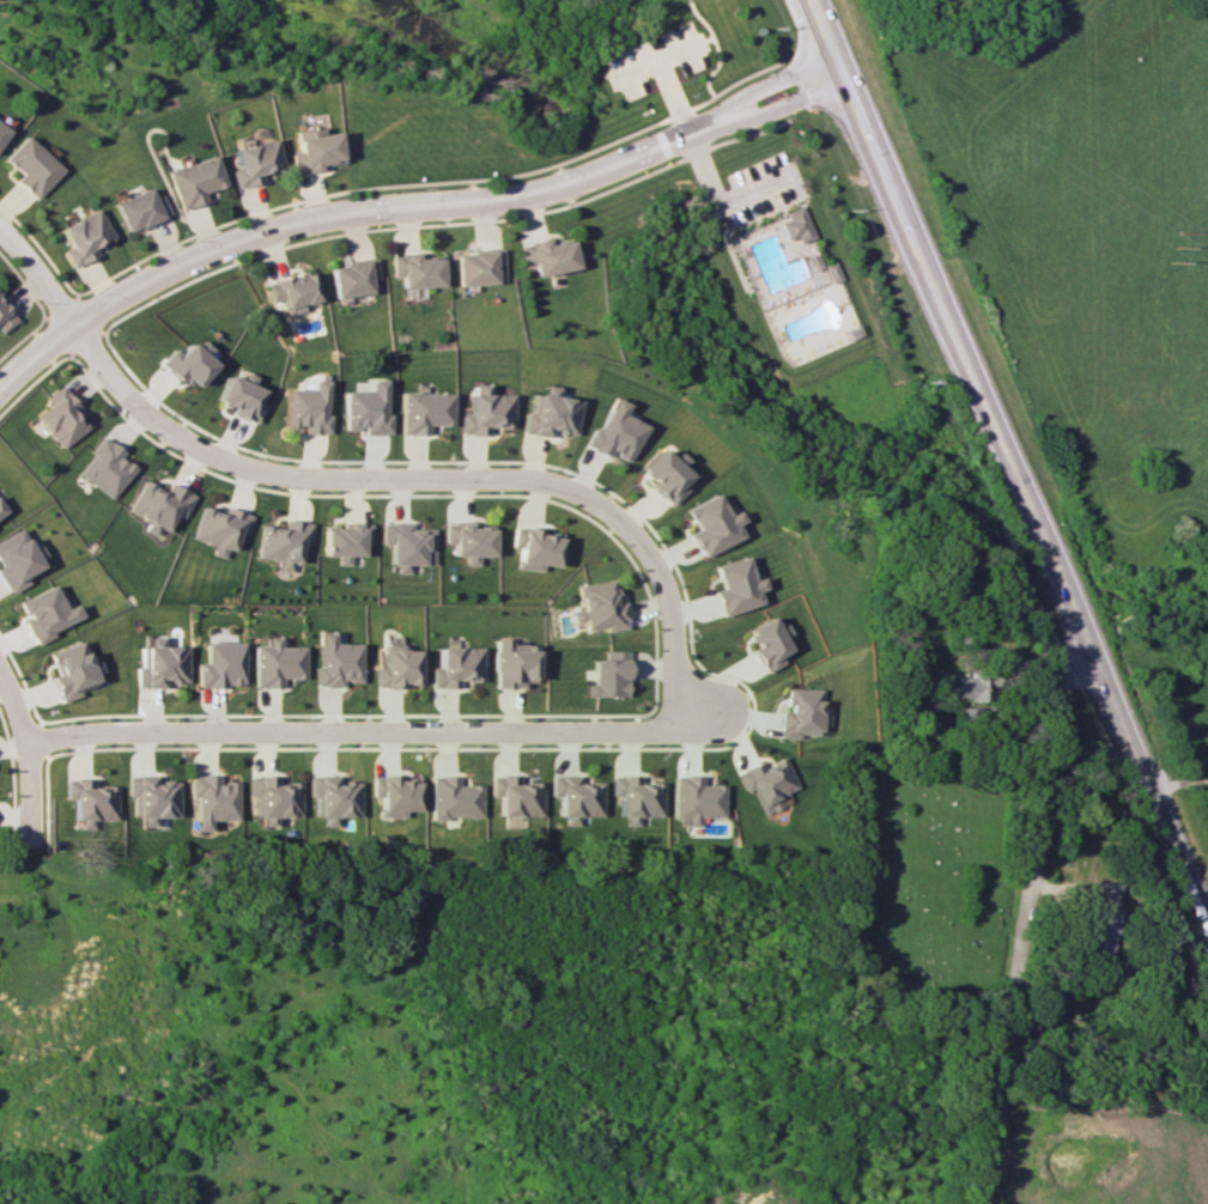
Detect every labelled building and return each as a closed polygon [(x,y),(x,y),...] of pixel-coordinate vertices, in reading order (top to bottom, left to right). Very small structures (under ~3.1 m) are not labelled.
[(8,128),(0,123),(0,143),(8,128)] [(292,131),(295,151),(289,152),(292,172),(340,165),(335,132),(320,134),(319,127),(292,131)] [(4,159),(21,174),(15,181),(35,199),(62,170),(25,135),(4,159)] [(260,182),(259,174),(279,170),(274,140),(232,148),(236,168),(230,169),(233,187),(260,182)] [(223,185),(213,155),(165,171),(178,210),(204,201),(201,192),(223,185)] [(112,203),(126,233),(168,214),(159,194),(151,198),(147,188),(112,203)] [(788,219),(779,223),(785,240),(795,236),(798,243),(813,237),(800,205),(785,211),(788,219)] [(70,266),(96,255),(92,247),(111,239),(98,209),(58,226),(68,248),(63,250),(70,266)] [(576,267),(570,239),(546,244),(545,240),(521,245),(526,267),(534,265),(536,276),(576,267)] [(459,252),(461,285),(507,283),(505,250),(459,252)] [(419,258),(419,253),(395,255),(396,276),(404,276),(404,288),(445,286),(443,257),(419,258)] [(332,265),(336,297),(373,293),(372,280),(381,279),(378,259),(332,265)] [(319,299),(312,271),(265,282),(270,302),(282,299),(284,308),(293,306),(294,313),(305,310),(304,303),(319,299)] [(17,320),(0,299),(0,333),(17,320)] [(158,363),(179,382),(184,376),(194,386),(214,364),(204,355),(210,349),(201,341),(195,348),(188,342),(178,353),(172,348),(158,363)] [(262,389),(225,376),(215,402),(232,408),(229,413),(256,423),(264,404),(257,401),(262,389)] [(286,389),(284,427),(303,427),(303,432),(327,433),(329,379),(314,379),(313,390),(286,389)] [(345,391),(346,429),(364,429),(364,434),(391,433),(391,414),(386,414),(386,379),(372,379),(372,390),(345,391)] [(512,427),(512,394),(494,394),(494,384),(476,384),(476,393),(469,393),(469,413),(462,413),(462,434),(489,434),(489,427),(512,427)] [(90,428),(75,410),(80,406),(63,385),(47,397),(52,403),(37,416),(65,449),(90,428)] [(577,400),(554,397),(556,387),(543,385),(542,395),(534,394),(532,413),(525,412),(522,433),(549,436),(549,432),(572,435),(577,400)] [(402,393),(402,434),(429,434),(429,425),(453,425),(452,392),(402,393)] [(625,463),(642,425),(618,415),(623,404),(610,398),(596,429),(591,427),(583,445),(625,463)] [(115,498),(137,467),(123,457),(127,451),(106,437),(80,474),(115,498)] [(670,455),(667,458),(657,448),(635,470),(668,504),(684,489),(677,483),(688,472),(670,455)] [(151,521),(147,530),(158,536),(162,528),(171,532),(179,514),(185,517),(196,494),(171,482),(167,491),(146,480),(131,511),(151,521)] [(686,533),(698,557),(737,536),(730,524),(737,520),(731,509),(722,514),(711,493),(682,508),(693,529),(686,533)] [(194,539),(217,545),(214,554),(230,559),(238,531),(248,534),(254,514),(228,507),(226,513),(203,506),(194,539)] [(264,524),(259,558),(283,561),(281,570),(294,571),(295,562),(301,563),(304,543),(311,544),(315,522),(287,518),(286,527),(264,524)] [(326,556),(341,556),(341,564),(353,564),(353,555),(366,555),(367,544),(373,544),(373,523),(344,522),(344,527),(327,527),(326,556)] [(385,544),(393,544),(392,564),(400,564),(400,573),(412,573),(412,564),(437,564),(437,529),(414,529),(414,523),(385,522),(385,544)] [(447,523),(447,544),(455,543),(455,556),(468,555),(469,565),(480,565),(480,556),(495,556),(494,526),(471,527),(471,522),(447,523)] [(562,534),(542,531),(542,529),(516,526),(513,547),(521,548),(519,568),(543,571),(544,565),(558,566),(562,534)] [(1,566),(0,566),(0,575),(9,593),(29,583),(25,576),(42,567),(22,528),(0,540),(0,564),(1,566)] [(758,605),(754,589),(761,588),(758,576),(747,579),(742,557),(711,564),(716,588),(710,590),(716,615),(758,605)] [(625,626),(622,600),(614,601),(612,580),(577,584),(580,609),(571,610),(573,622),(582,621),(583,631),(625,626)] [(82,617),(76,604),(65,608),(55,585),(20,600),(28,619),(24,620),(34,644),(53,636),(51,630),(82,617)] [(360,682),(361,644),(334,643),(334,631),(320,631),(319,667),(315,667),(315,686),(342,687),(342,681),(360,682)] [(254,644),(253,686),(281,687),(281,677),(303,678),(304,647),(279,646),(280,636),(267,636),(267,644),(254,644)] [(185,681),(186,646),(161,646),(161,637),(150,637),(150,646),(141,646),(140,666),(136,665),(136,687),(162,687),(162,680),(185,681)] [(510,644),(510,639),(494,639),(495,688),(521,687),(521,682),(535,682),(534,644),(510,644)] [(59,702),(79,695),(77,687),(96,681),(94,674),(102,671),(98,660),(88,663),(82,642),(49,651),(56,674),(51,675),(59,702)] [(205,642),(205,662),(197,662),(197,685),(242,686),(243,642),(205,642)] [(383,666),(376,666),(376,686),(417,687),(419,650),(401,649),(401,645),(383,644),(383,666)] [(458,688),(458,680),(481,681),(481,648),(439,647),(439,666),(431,666),(430,687),(458,688)] [(582,696),(625,696),(625,650),(604,650),(604,659),(591,659),(591,684),(582,684),(582,696)] [(991,699),(992,676),(958,675),(958,699),(991,699)] [(822,688),(786,688),(786,709),(780,709),(780,738),(800,738),(801,734),(821,734),(822,688)] [(762,761),(737,772),(745,792),(754,789),(765,815),(783,806),(779,796),(799,787),(786,757),(764,767),(762,761)] [(127,775),(126,796),(131,796),(131,817),(141,817),(141,826),(153,826),(153,817),(176,817),(177,781),(153,780),(154,776),(127,775)] [(234,782),(216,782),(216,775),(188,775),(188,797),(194,797),(195,831),(209,831),(209,820),(235,820),(234,782)] [(298,816),(297,782),(274,783),(274,775),(248,776),(248,796),(257,796),(258,826),(273,826),(273,816),(298,816)] [(334,775),(308,775),(308,798),(313,798),(313,817),(323,817),(323,827),(335,826),(334,817),(359,817),(358,781),(334,782),(334,775)] [(480,817),(479,785),(456,785),(456,775),(429,775),(430,818),(480,817)] [(490,776),(490,797),(498,796),(498,816),(541,815),(540,782),(518,782),(518,775),(490,776)] [(600,781),(577,782),(577,775),(550,776),(551,796),(558,796),(559,816),(565,816),(565,825),(577,825),(577,817),(601,816),(600,781)] [(661,816),(661,782),(639,782),(639,775),(611,775),(611,798),(619,798),(619,816),(626,816),(625,825),(637,825),(638,815),(661,816)] [(673,819),(688,819),(688,826),(699,827),(700,816),(724,817),(724,785),(701,784),(701,776),(674,775),(673,819)] [(417,776),(371,777),(371,797),(378,797),(379,816),(403,816),(403,811),(418,811),(417,776)] [(114,819),(115,786),(92,785),(92,779),(65,779),(64,800),(74,800),(74,828),(91,829),(91,819),(114,819)] [(1088,964),(1113,966),(1121,883),(1096,881),(1088,964)]
